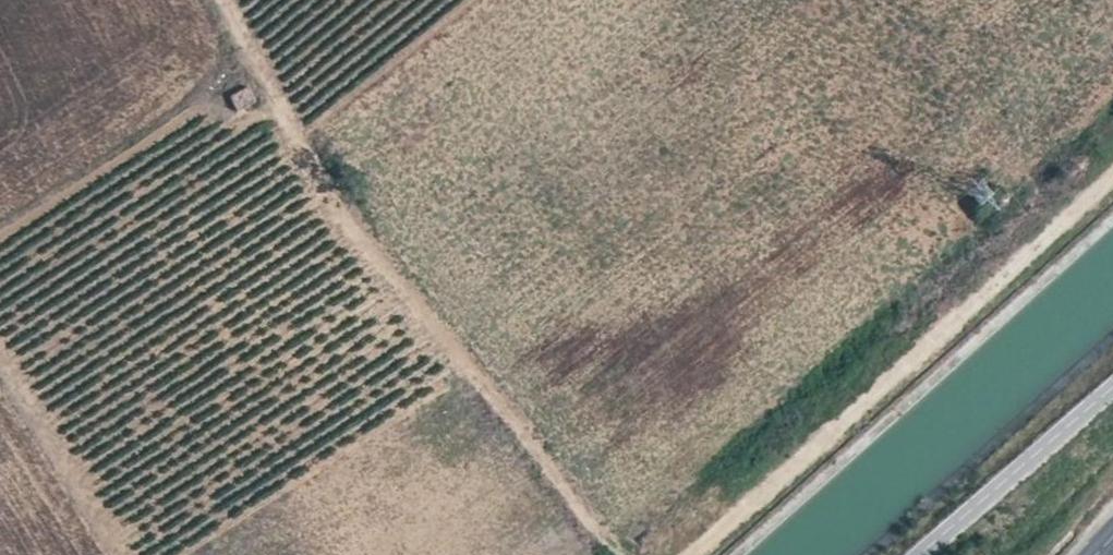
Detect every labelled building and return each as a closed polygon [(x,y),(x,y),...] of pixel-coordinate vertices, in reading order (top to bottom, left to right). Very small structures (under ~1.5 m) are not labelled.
[(226,93),(236,110),(256,98),(245,81),(226,93)]
